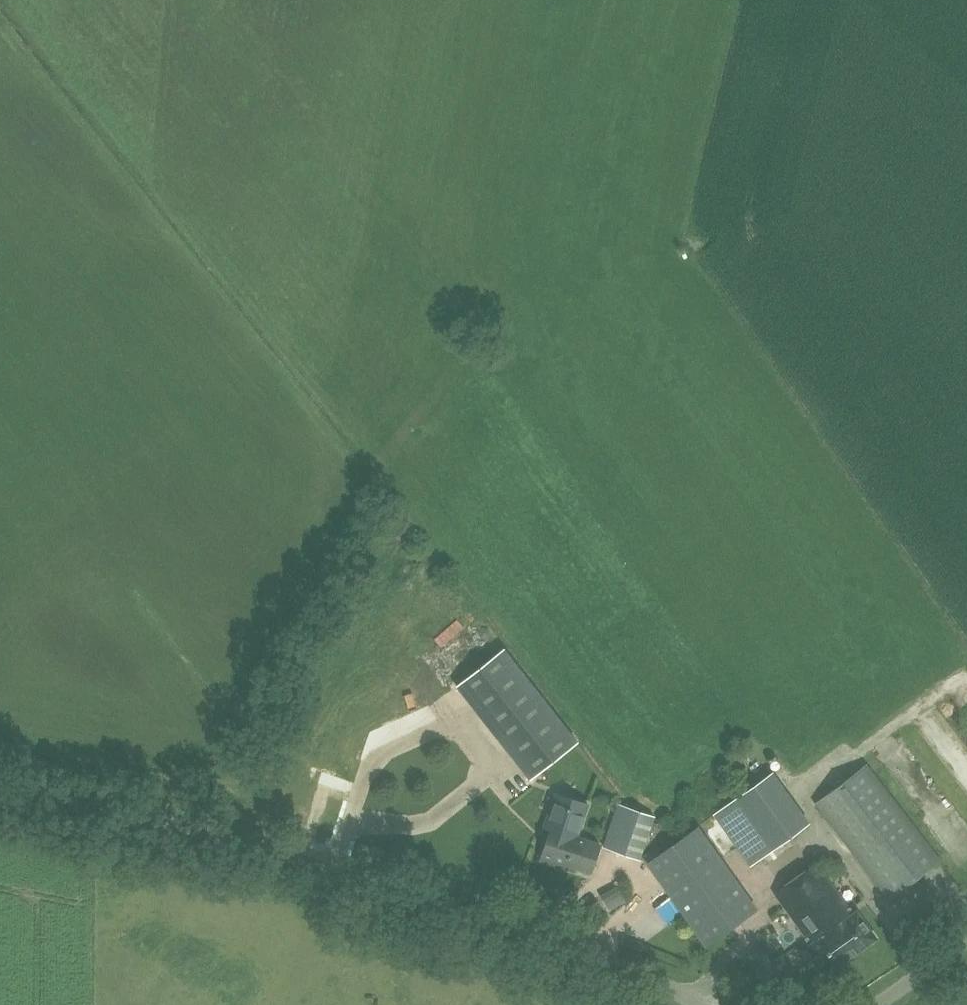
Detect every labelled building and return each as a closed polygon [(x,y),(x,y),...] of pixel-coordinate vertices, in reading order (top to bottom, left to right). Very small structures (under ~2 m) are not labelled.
[(532,780),(579,743),(504,648),(457,686),(532,780)] [(891,899),(941,860),(867,764),(817,803),(891,899)] [(716,814),(752,864),(804,826),(768,776),(716,814)] [(552,830),(542,860),(568,869),(569,864),(592,872),(601,845),(578,837),(589,804),(558,794),(546,828),(552,830)] [(620,804),(605,846),(641,859),(656,816),(620,804)] [(757,911),(698,827),(648,862),(707,946),(757,911)] [(818,863),(777,893),(813,945),(811,946),(809,947),(810,948),(811,948),(818,958),(814,960),(823,974),(827,971),(828,972),(827,972),(828,974),(830,973),(830,972),(876,939),(878,938),(877,937),(876,937),(859,913),(860,912),(859,911),(858,912),(856,914),(818,863)] [(761,974),(771,988),(781,981),(772,967),(761,974)]
